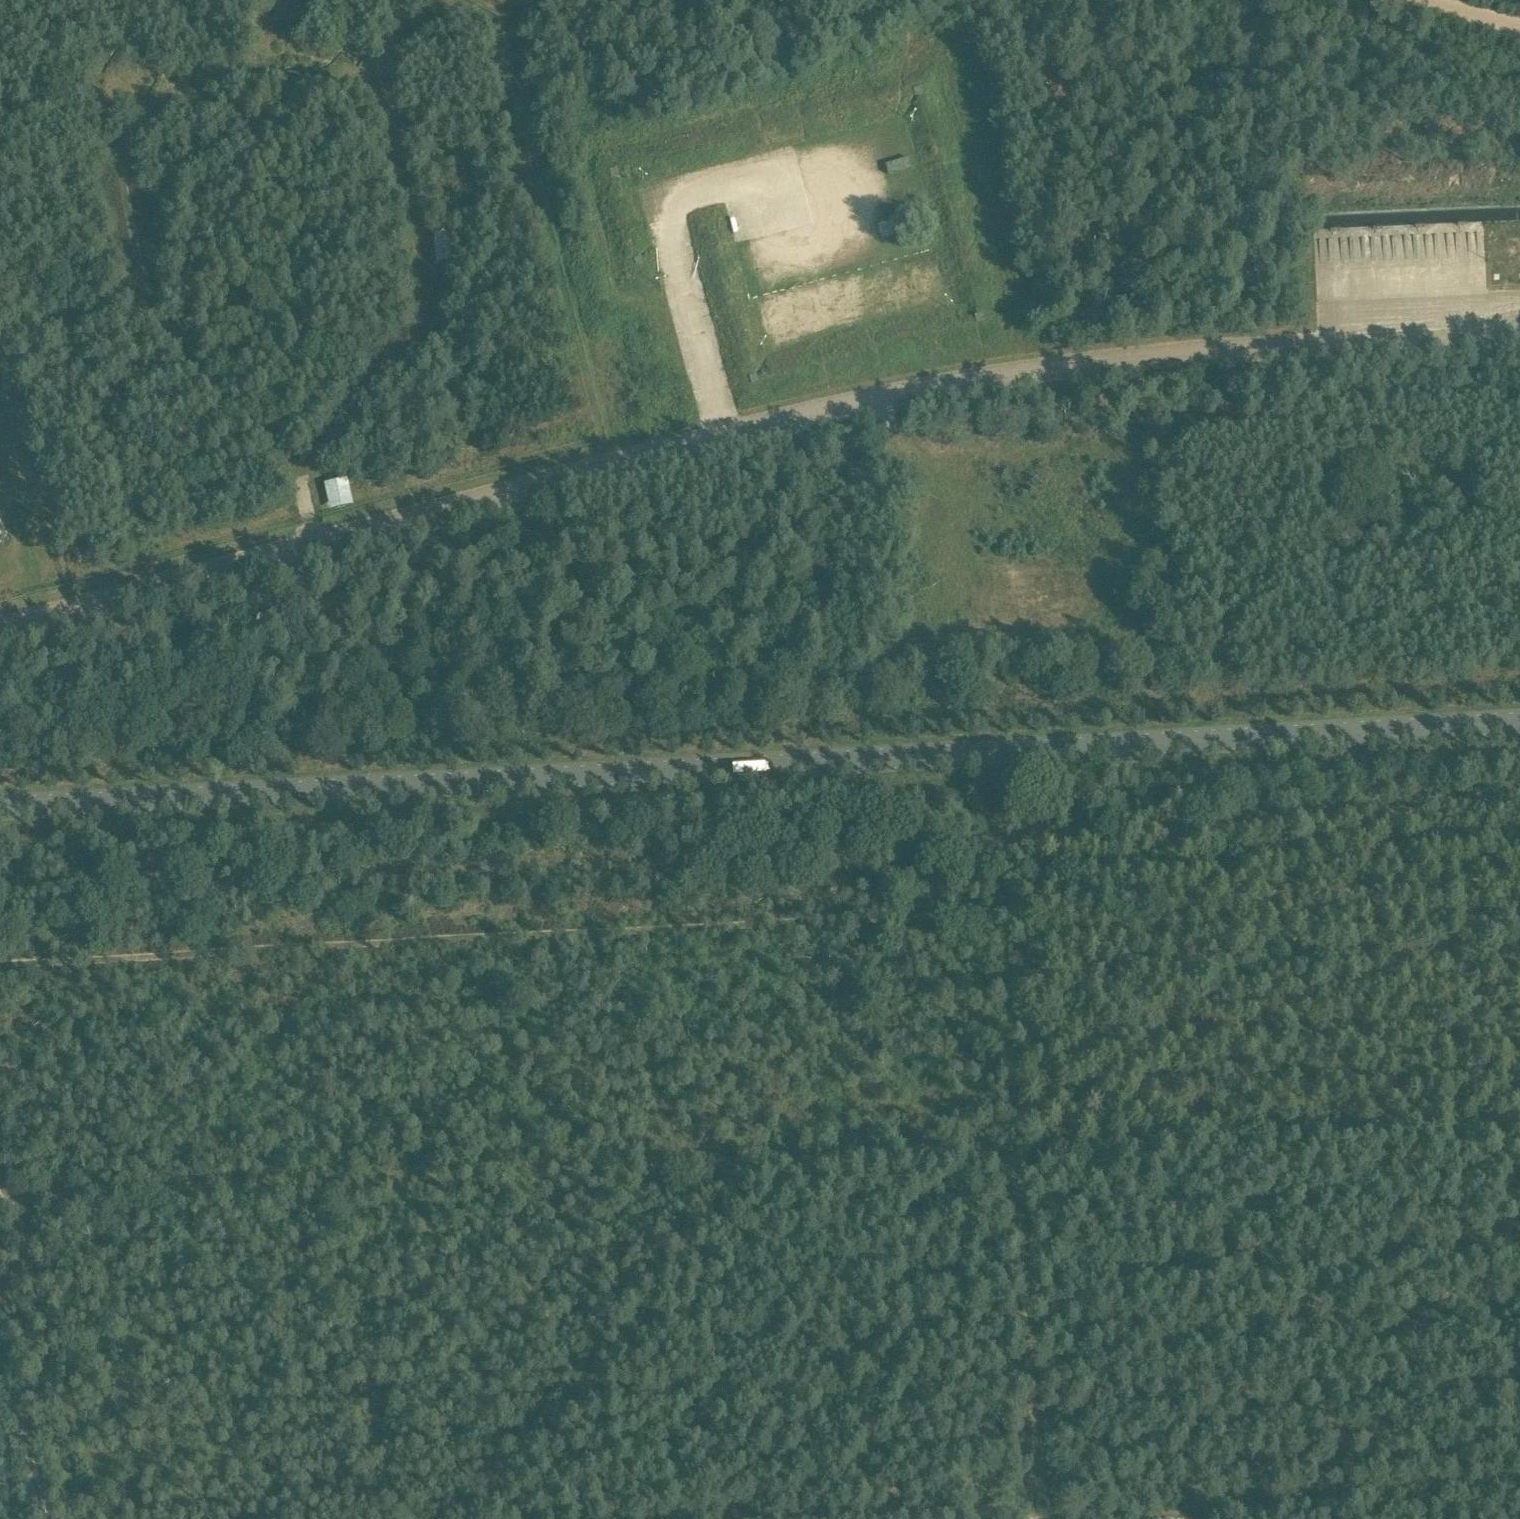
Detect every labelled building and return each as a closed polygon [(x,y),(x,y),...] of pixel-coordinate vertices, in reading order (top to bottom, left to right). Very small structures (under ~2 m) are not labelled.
[(449,233),(433,235),(435,249),(436,264),(445,263),(452,263),(449,233)]
